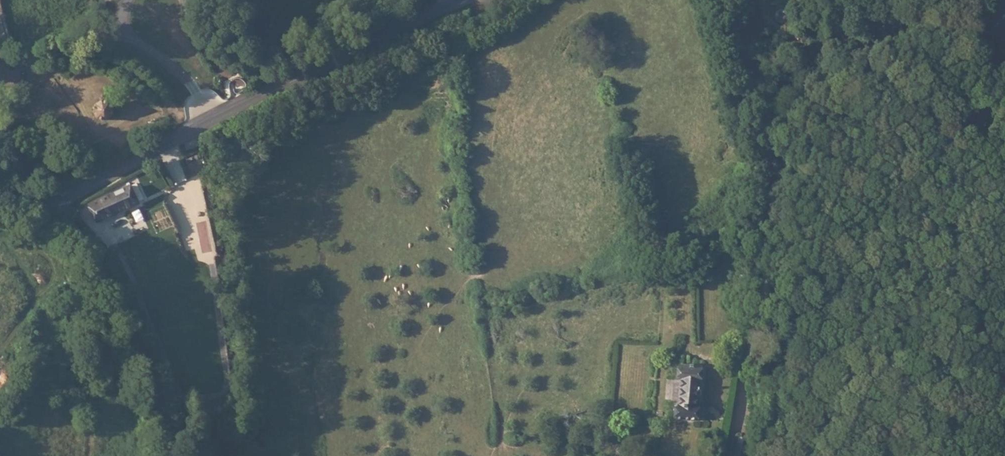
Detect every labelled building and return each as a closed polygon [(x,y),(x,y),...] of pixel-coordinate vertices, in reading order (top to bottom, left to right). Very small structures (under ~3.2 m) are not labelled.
[(112,111),(112,109),(112,107),(111,105),(110,103),(109,102),(107,100),(106,99),(104,99),(102,99),(100,99),(98,99),(96,100),(94,102),(93,103),(92,105),(91,107),(91,109),(91,111),(92,113),(93,115),(94,116),(96,118),(98,119),(100,119),(102,119),(104,119),(106,119),(107,118),(109,116),(110,115),(111,113),(112,111)] [(194,150),(190,142),(181,146),(184,154),(194,150)] [(90,203),(98,220),(135,203),(127,186),(90,203)] [(672,408),(672,411),(694,411),(695,396),(693,395),(694,370),(696,370),(696,356),(674,355),(674,357),(671,358),(670,368),(674,369),(673,397),(669,397),(669,408),(672,408)]
